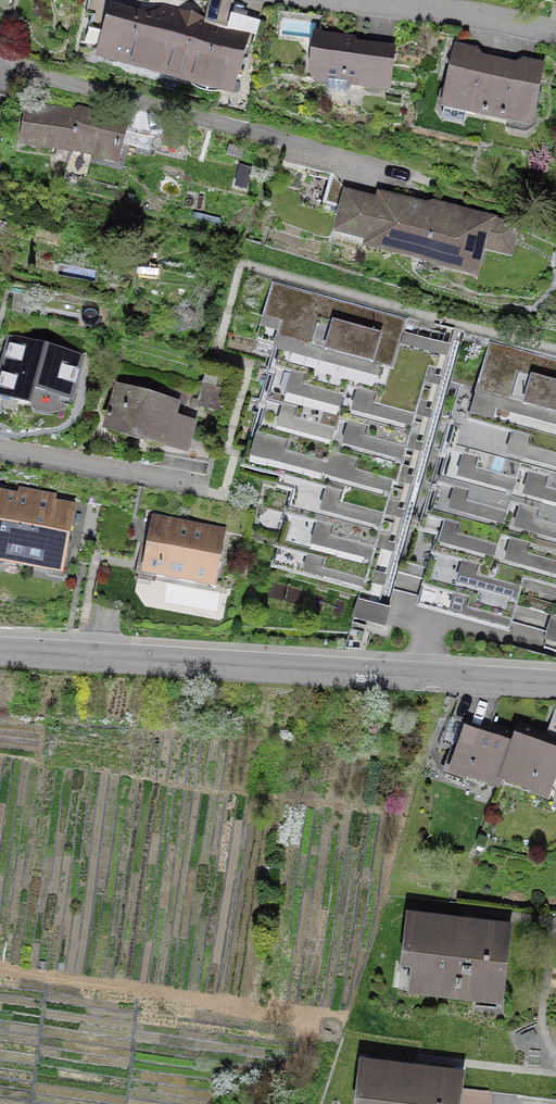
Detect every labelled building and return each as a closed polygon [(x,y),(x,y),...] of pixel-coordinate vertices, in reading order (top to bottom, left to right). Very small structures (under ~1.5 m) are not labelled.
[(14,19),(21,0),(0,0),(0,14),(14,19)] [(204,20),(225,27),(230,12),(209,5),(204,20)] [(158,24),(120,13),(106,67),(243,106),(260,45),(209,32),(210,25),(169,16),(158,24)] [(362,45),(322,43),(320,83),(326,93),(401,102),(406,56),(367,52),(362,45)] [(488,118),(499,58),(453,50),(441,110),(488,118)] [(499,58),(488,118),(532,127),(543,67),(499,58)] [(31,108),(24,155),(81,160),(126,172),(132,144),(79,129),(77,112),(31,108)] [(524,236),(500,230),(501,225),(382,195),(380,203),(349,195),(338,240),(373,249),(371,257),(485,286),(492,259),(515,265),(524,236)] [(408,319),(270,282),(258,324),(281,330),(250,446),(301,460),(274,561),(370,587),(434,351),(402,342),(408,319)] [(474,398),(456,393),(422,515),(440,519),(417,599),(513,625),(531,558),(555,565),(555,362),(489,343),(474,398)] [(74,408),(85,362),(10,344),(0,387),(0,409),(34,417),(38,400),(74,408)] [(180,408),(118,391),(105,435),(168,452),(180,408)] [(38,503),(0,495),(0,564),(24,569),(38,503)] [(38,503),(24,569),(64,577),(78,512),(38,503)] [(227,538),(153,523),(142,577),(216,592),(227,538)] [(360,600),(355,614),(385,624),(390,610),(360,600)] [(514,744),(467,727),(448,781),(495,798),(500,787),(514,744)] [(551,804),(555,788),(555,745),(518,733),(514,744),(500,787),(551,804)] [(512,933),(407,922),(401,975),(413,977),(410,1003),(504,1012),(512,933)] [(363,1065),(359,1103),(467,1103),(470,1078),(363,1065)]
